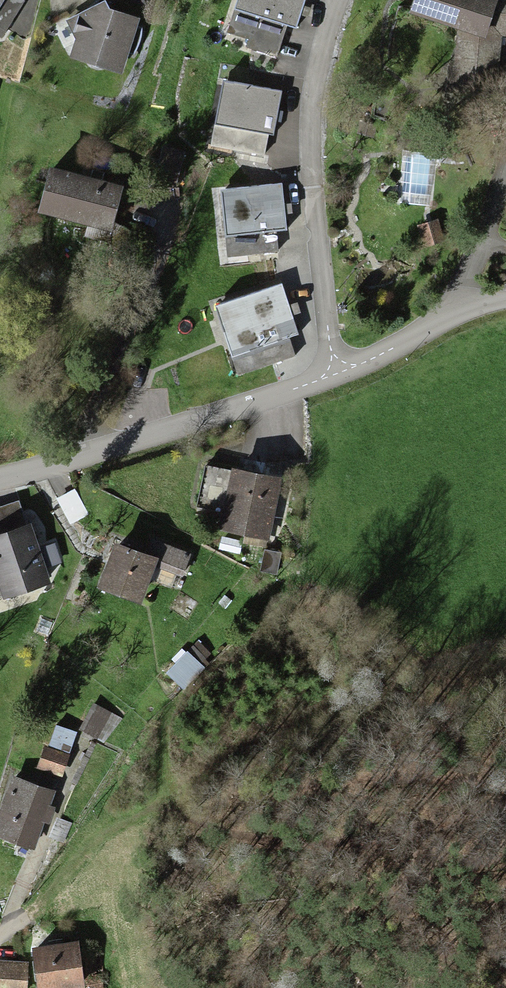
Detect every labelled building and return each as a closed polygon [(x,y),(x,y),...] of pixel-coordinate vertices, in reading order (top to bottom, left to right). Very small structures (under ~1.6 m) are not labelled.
[(24,0),(0,0),(0,41),(24,0)] [(304,0),(233,0),(222,37),(238,42),(235,51),(283,66),(304,0)] [(408,14),(456,30),(454,67),(499,70),(505,25),(505,0),(413,0),(408,14)] [(124,82),(141,22),(77,4),(59,63),(124,82)] [(273,86),(215,71),(198,136),(256,151),(273,86)] [(48,162),(37,199),(107,221),(118,184),(48,162)] [(276,181),(213,183),(214,243),(277,242),(276,181)] [(442,246),(436,222),(414,227),(420,251),(442,246)] [(277,278),(216,294),(237,373),(298,357),(277,278)] [(245,537),(243,547),(267,551),(282,478),(232,468),(219,532),(245,537)] [(72,485),(52,495),(74,536),(93,526),(72,485)] [(49,575),(27,520),(0,531),(0,576),(7,593),(49,575)] [(150,538),(145,550),(114,537),(94,586),(137,603),(153,563),(181,575),(190,555),(150,538)] [(267,551),(260,573),(282,579),(288,555),(267,551)] [(199,646),(174,670),(193,690),(218,666),(199,646)] [(94,705),(80,731),(92,737),(105,711),(94,705)] [(66,757),(41,747),(35,762),(60,772),(66,757)] [(0,793),(0,831),(35,843),(52,792),(6,776),(0,793)] [(84,987),(77,940),(30,947),(36,987),(74,987),(84,987)] [(0,963),(0,987),(24,987),(25,963),(0,963)]
